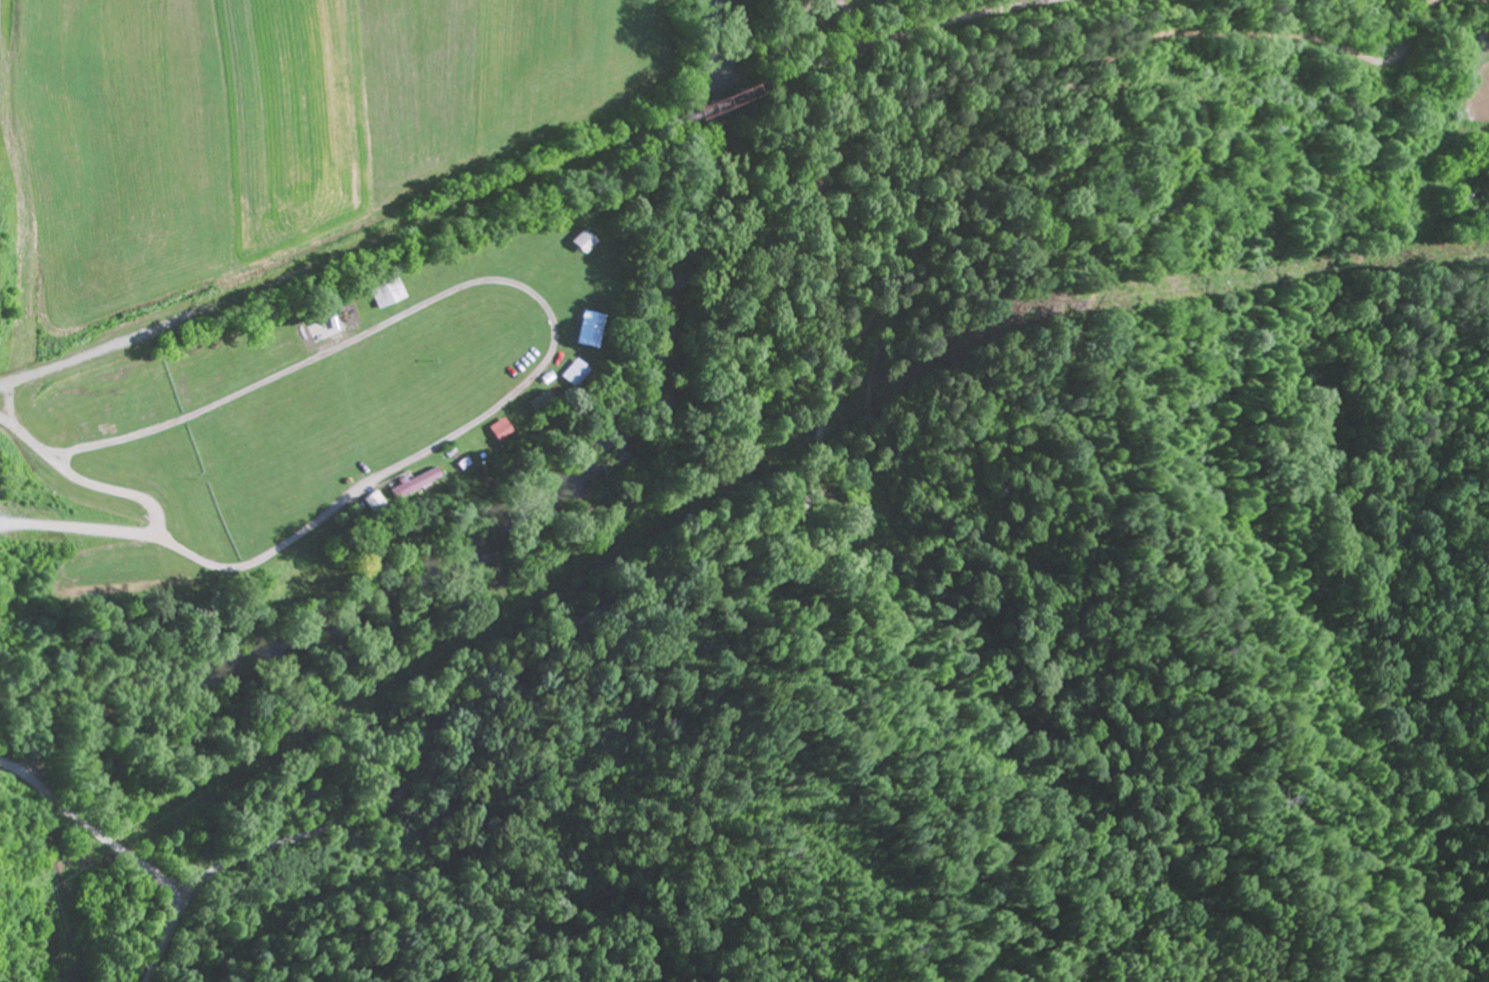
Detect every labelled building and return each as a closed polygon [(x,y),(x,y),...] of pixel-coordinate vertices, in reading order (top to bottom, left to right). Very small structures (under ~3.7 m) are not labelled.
[(590,244),(577,232),(566,245),(579,256),(590,244)] [(409,300),(399,277),(371,290),(382,312),(409,300)] [(566,390),(582,373),(569,361),(553,377),(566,390)] [(492,444),(506,435),(497,421),(483,429),(492,444)] [(436,480),(430,468),(384,492),(390,503),(436,480)]
